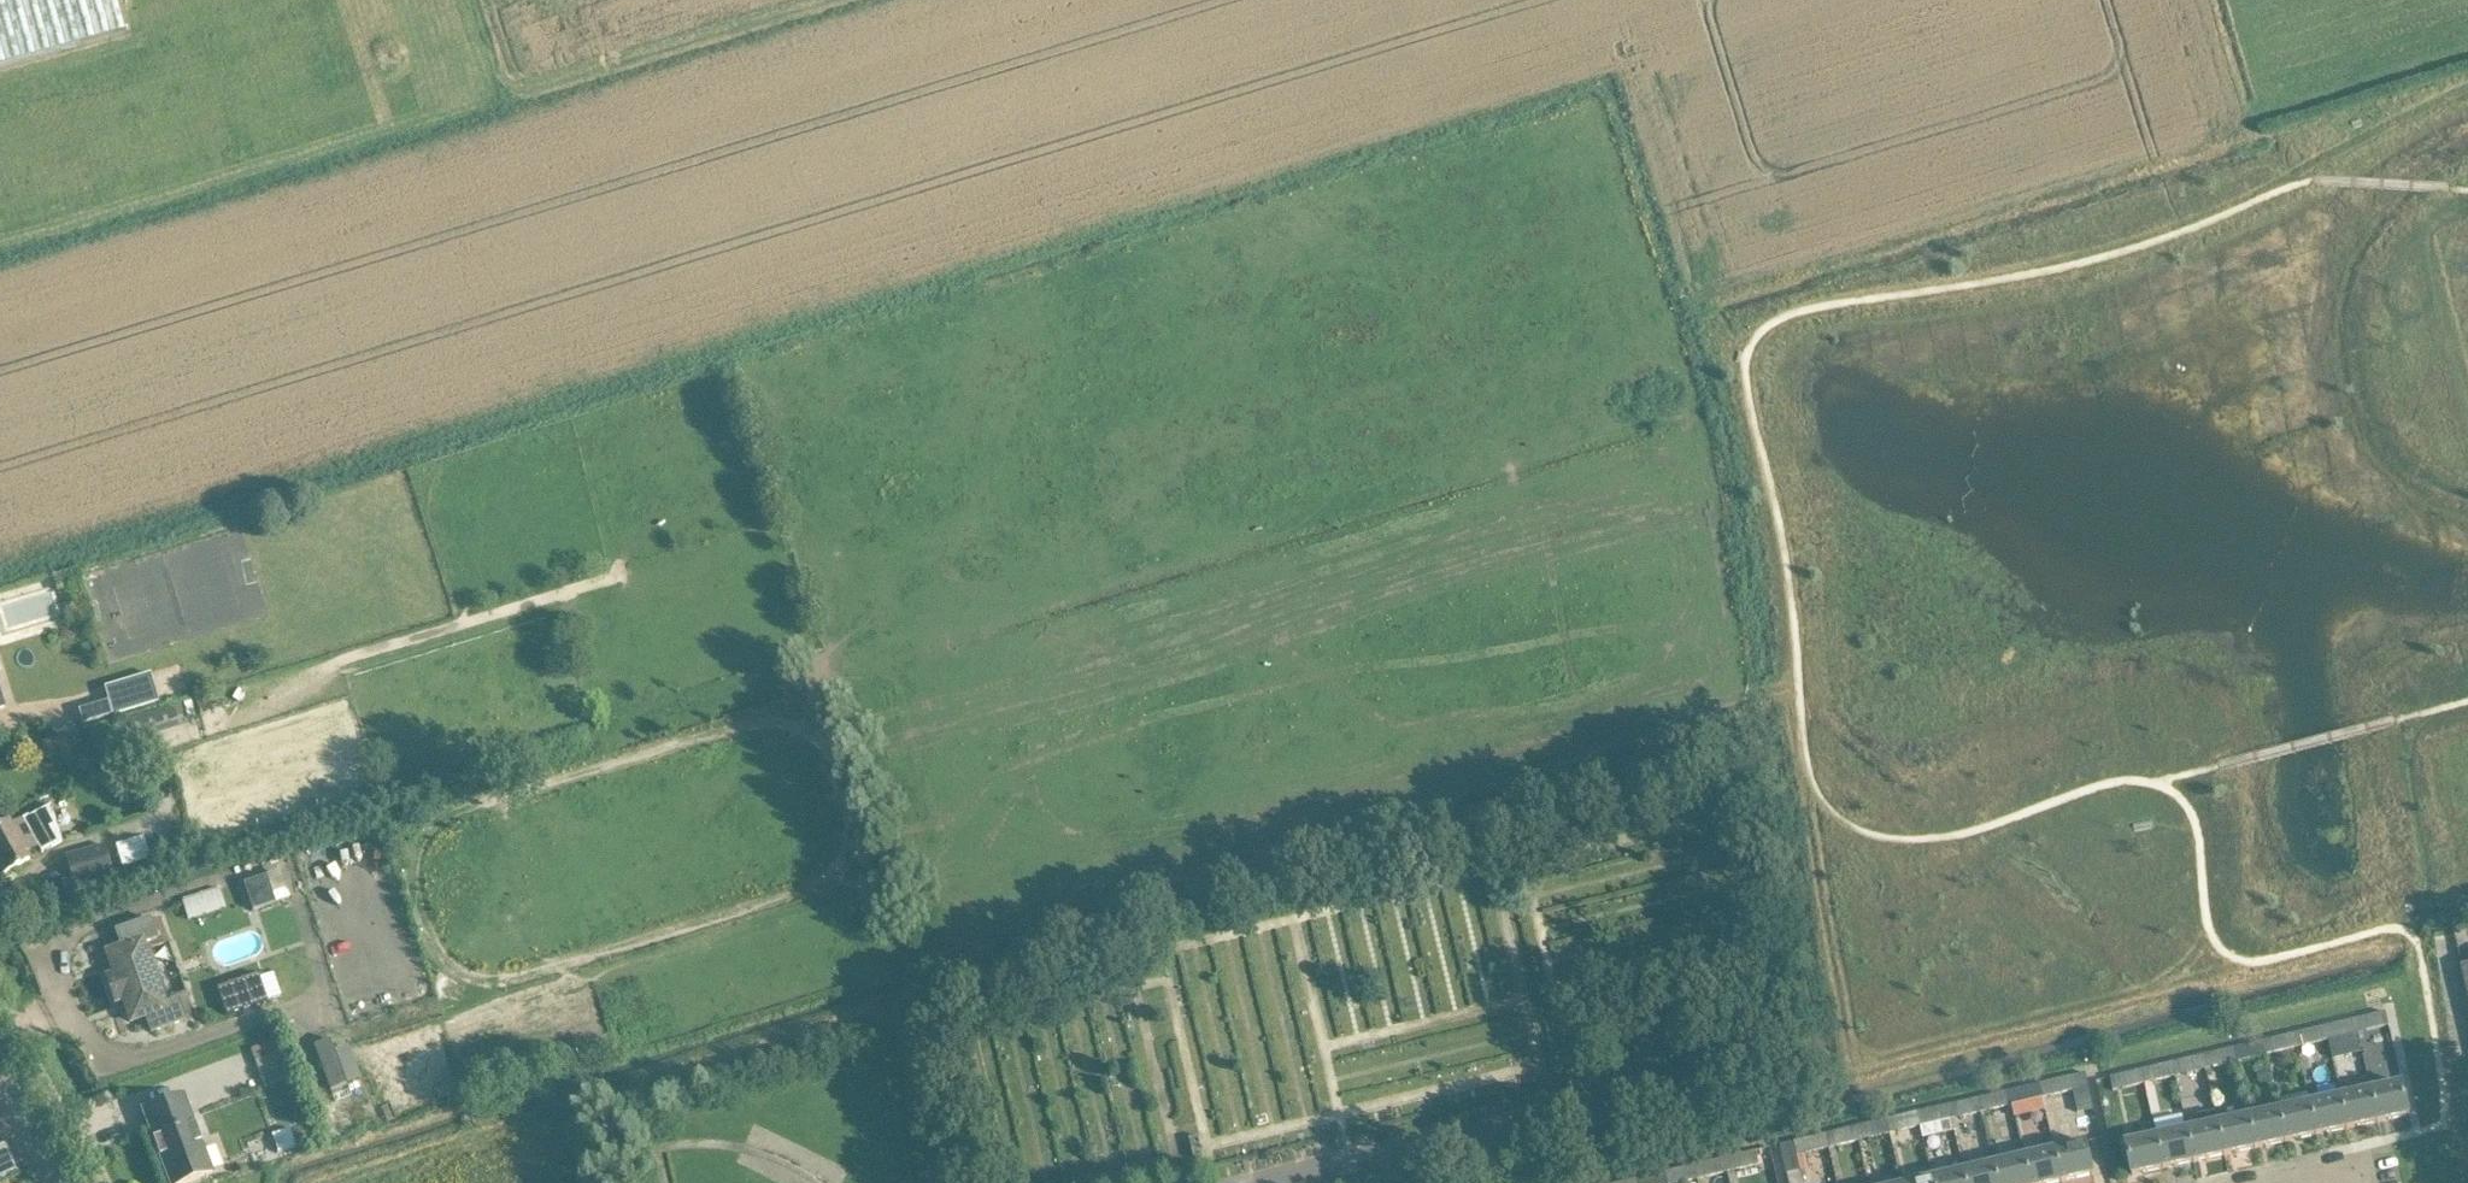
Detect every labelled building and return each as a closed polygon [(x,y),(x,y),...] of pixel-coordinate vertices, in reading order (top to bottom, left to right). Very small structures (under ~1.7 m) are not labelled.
[(123,32),(114,0),(0,0),(0,66),(123,32)] [(151,675),(104,688),(108,702),(112,716),(159,703),(151,675)] [(108,703),(79,711),(83,724),(111,716),(108,703)] [(172,707),(126,721),(132,743),(179,728),(172,707)] [(4,827),(0,829),(0,868),(4,875),(29,861),(25,854),(38,847),(42,854),(61,843),(50,806),(11,828),(9,824),(4,827)] [(112,873),(103,846),(65,858),(74,885),(112,873)] [(275,903),(266,877),(244,885),(253,911),(275,903)] [(200,891),(205,911),(243,902),(238,882),(200,891)] [(151,1034),(185,1022),(178,1001),(165,1006),(143,945),(157,940),(150,920),(115,932),(121,948),(106,953),(114,975),(106,977),(109,986),(111,985),(115,995),(112,996),(115,1004),(123,1001),(131,1023),(145,1018),(151,1034)] [(257,975),(216,989),(226,1017),(267,1002),(257,975)] [(2355,1018),(2358,1032),(2387,1025),(2384,1011),(2355,1018)] [(2328,1039),(2358,1032),(2355,1018),(2325,1025),(2328,1039)] [(2297,1046),(2328,1039),(2325,1025),(2294,1033),(2297,1046)] [(345,1030),(328,1039),(350,1082),(367,1074),(345,1030)] [(2267,1053),(2297,1046),(2294,1033),(2264,1040),(2267,1053)] [(329,1040),(313,1046),(330,1091),(345,1085),(329,1040)] [(2236,1061),(2267,1053),(2264,1040),(2233,1047),(2236,1061)] [(289,1081),(275,1043),(252,1051),(267,1089),(289,1081)] [(2206,1068),(2236,1061),(2233,1047),(2203,1054),(2206,1068)] [(2175,1075),(2206,1068),(2203,1054),(2172,1062),(2175,1075)] [(2145,1082),(2175,1075),(2172,1062),(2142,1069),(2145,1082)] [(2113,1090),(2145,1082),(2142,1069),(2110,1076),(2113,1090)] [(2039,1086),(2042,1099),(2073,1092),(2078,1115),(2094,1111),(2086,1075),(2039,1086)] [(2378,1124),(2371,1090),(2370,1090),(2367,1079),(2339,1085),(2342,1096),(2340,1096),(2347,1130),(2378,1124)] [(2371,1090),(2378,1124),(2410,1117),(2402,1083),(2371,1090)] [(2012,1106),(2042,1099),(2039,1086),(2009,1093),(2012,1106)] [(1981,1114),(2012,1106),(2009,1093),(1978,1100),(1981,1114)] [(183,1096),(142,1111),(169,1182),(189,1182),(212,1174),(183,1096)] [(2317,1137),(2347,1130),(2340,1096),(2309,1103),(2317,1137)] [(1951,1121),(1981,1114),(1978,1100),(1948,1107),(1951,1121)] [(2286,1144),(2317,1137),(2309,1103),(2279,1109),(2286,1144)] [(1948,1107),(1917,1115),(1920,1128),(1922,1136),(1952,1129),(1950,1121),(1951,1121),(1948,1107)] [(2256,1150),(2286,1144),(2279,1109),(2248,1116),(2256,1150)] [(1890,1135),(1920,1128),(1917,1115),(1887,1122),(1890,1135)] [(2225,1157),(2256,1150),(2248,1116),(2218,1123),(2225,1157)] [(1860,1142),(1890,1135),(1887,1122),(1856,1129),(1860,1142)] [(295,1143),(312,1140),(309,1123),(292,1126),(295,1143)] [(2194,1163),(2225,1157),(2218,1123),(2187,1129),(2194,1163)] [(1829,1150),(1860,1142),(1856,1129),(1826,1136),(1829,1150)] [(2164,1170),(2194,1163),(2187,1129),(2156,1136),(2164,1170)] [(1797,1157),(1829,1150),(1826,1136),(1794,1144),(1781,1146),(1787,1174),(1800,1172),(1797,1157)] [(2132,1177),(2164,1170),(2156,1136),(2125,1143),(2132,1177)] [(2062,1182),(2064,1182),(2093,1176),(2085,1142),(2054,1149),(2062,1182)] [(0,1148),(0,1181),(17,1174),(5,1146),(0,1148)] [(2054,1149),(2023,1156),(2030,1182),(2062,1182),(2054,1149)] [(1725,1160),(1728,1173),(1758,1166),(1755,1153),(1725,1160)] [(2023,1156),(1993,1163),(1998,1182),(2030,1182),(2023,1156)] [(1697,1180),(1728,1173),(1725,1160),(1694,1167),(1697,1180)] [(1993,1163),(1962,1170),(1965,1182),(1998,1182),(1993,1163)] [(1697,1180),(1694,1167),(1664,1174),(1666,1182),(1685,1182),(1697,1180)] [(1962,1170),(1932,1178),(1933,1182),(1965,1182),(1962,1170)] [(1643,1179),(1644,1182),(1666,1182),(1664,1174),(1643,1179)]
